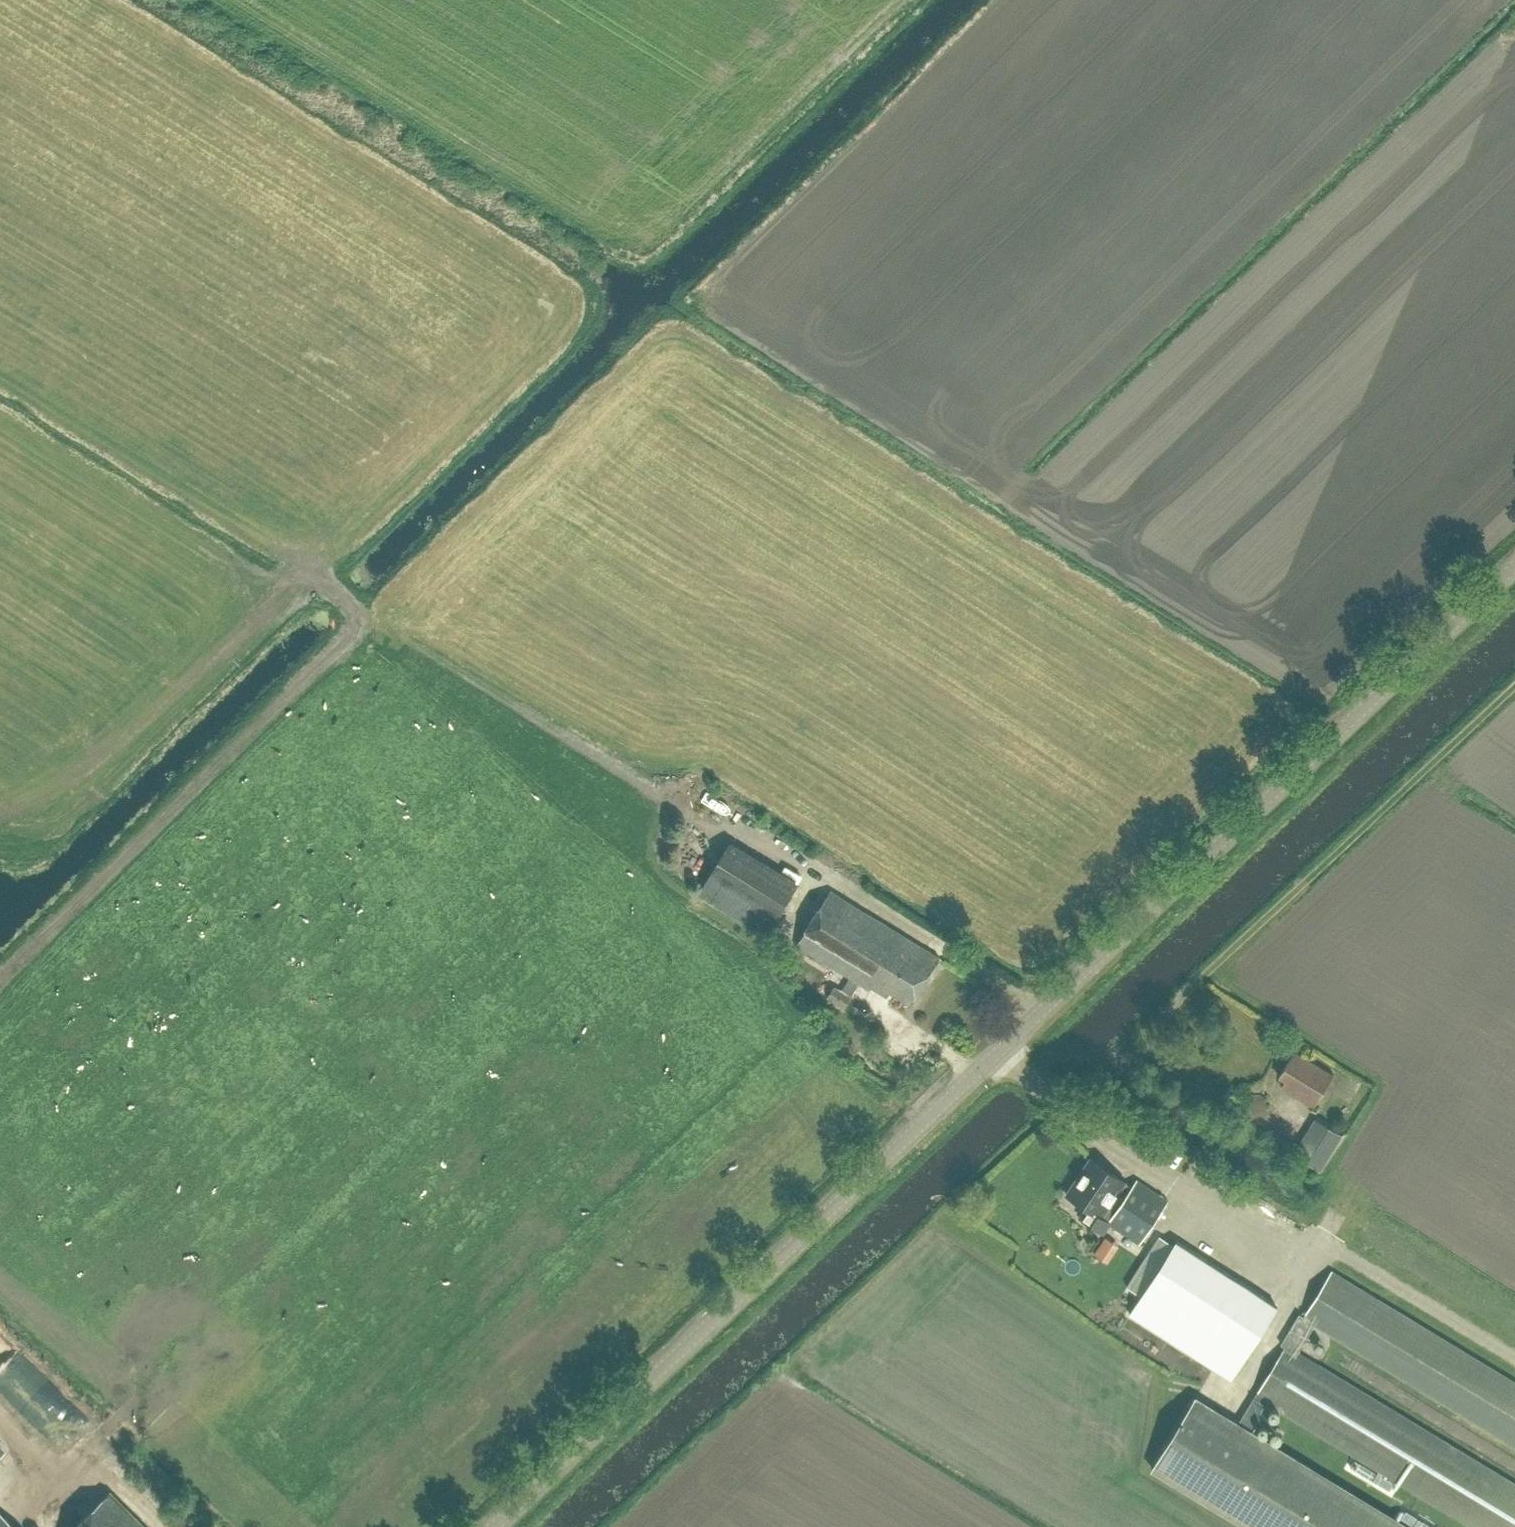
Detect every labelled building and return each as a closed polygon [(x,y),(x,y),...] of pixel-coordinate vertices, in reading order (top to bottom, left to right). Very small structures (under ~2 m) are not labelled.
[(766,936),(798,885),(731,843),(699,895),(766,936)] [(912,1001),(940,955),(831,888),(797,943),(851,976),(843,990),(835,986),(827,998),(845,1008),(861,982),(871,988),(873,984),(888,993),(891,988),(912,1001)] [(1313,1106),(1332,1075),(1295,1052),(1280,1077),(1285,1080),(1281,1087),(1313,1106)] [(1236,1097),(1249,1114),(1265,1101),(1253,1085),(1236,1097)] [(1297,1156),(1320,1170),(1342,1134),(1318,1120),(1297,1156)] [(1132,1187),(1103,1168),(1090,1159),(1066,1195),(1086,1208),(1080,1218),(1097,1229),(1103,1219),(1141,1244),(1169,1201),(1136,1180),(1132,1187)] [(1098,1232),(1088,1254),(1102,1261),(1112,1239),(1098,1232)] [(1128,1287),(1144,1297),(1174,1249),(1159,1239),(1128,1287)] [(1231,1378),(1275,1309),(1177,1245),(1132,1314),(1231,1378)] [(1237,1425),(1250,1432),(1268,1401),(1475,1526),(1514,1526),(1514,1485),(1297,1354),(1315,1324),(1514,1446),(1514,1382),(1331,1271),(1303,1316),(1299,1314),(1281,1344),(1285,1346),(1237,1425)] [(78,1442),(89,1429),(50,1393),(38,1406),(78,1442)] [(1237,1425),(1195,1399),(1150,1472),(1240,1526),(1406,1526),(1250,1432),(1237,1425)] [(110,1492),(75,1526),(146,1526),(110,1492)] [(0,1513),(0,1526),(14,1526),(0,1513)]
